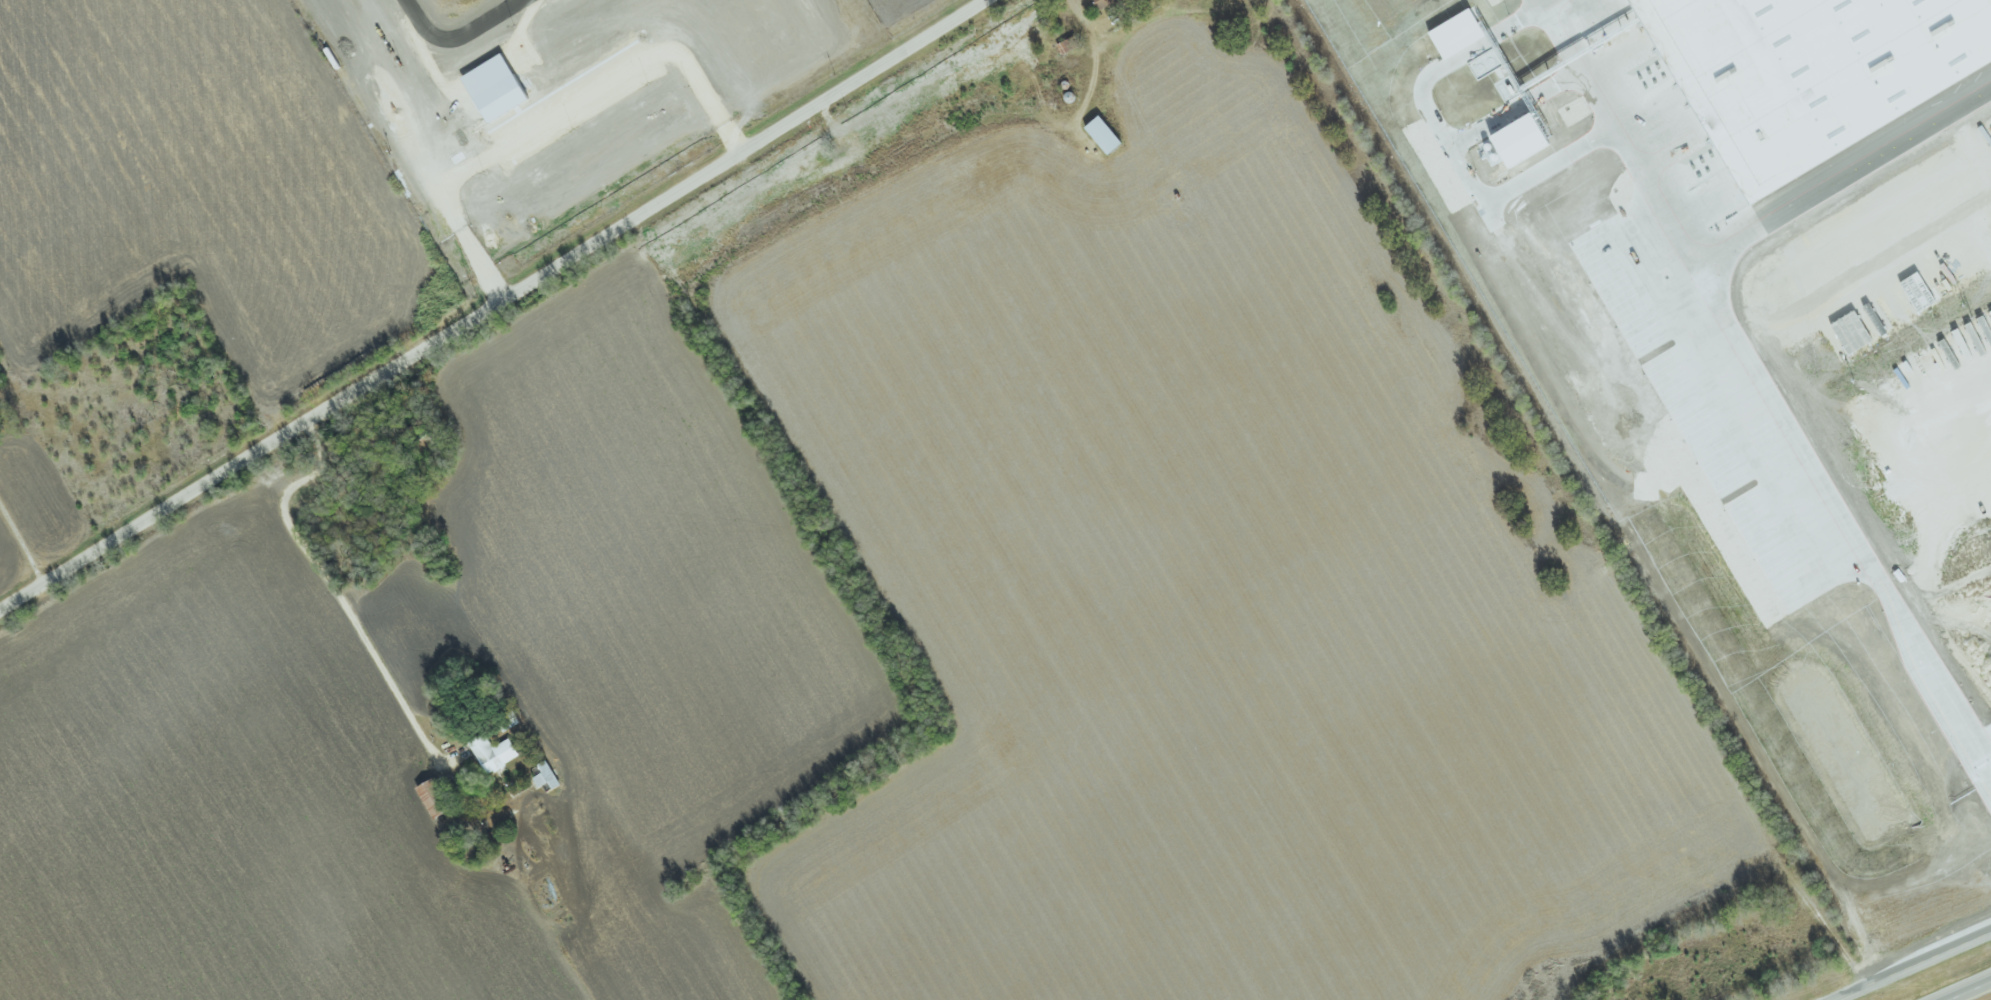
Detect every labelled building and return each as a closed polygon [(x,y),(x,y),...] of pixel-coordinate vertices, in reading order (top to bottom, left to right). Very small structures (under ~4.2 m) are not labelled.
[(513,738),(495,747),(487,733),(471,742),(489,775),(523,756),(513,738)]
